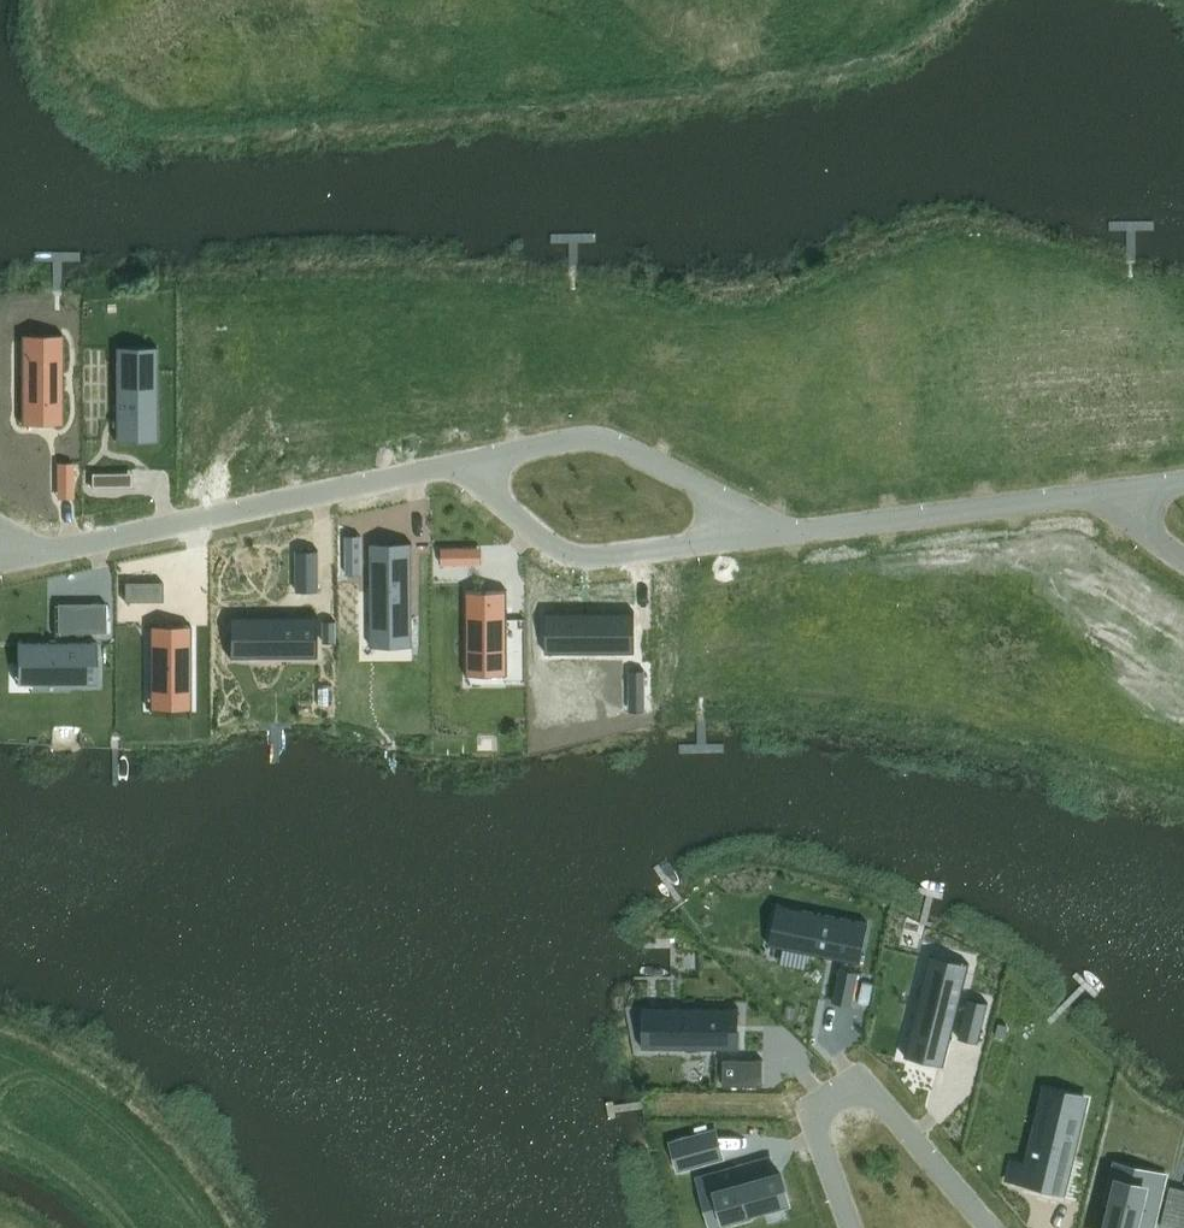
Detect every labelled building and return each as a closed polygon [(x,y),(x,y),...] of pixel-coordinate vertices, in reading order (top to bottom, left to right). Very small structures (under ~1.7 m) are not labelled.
[(20,349),(21,424),(63,424),(63,349),(20,349)] [(116,360),(115,440),(157,440),(158,360),(116,360)] [(59,461),(59,473),(73,473),(73,461),(59,461)] [(92,471),(92,485),(109,486),(109,471),(92,471)] [(348,534),(347,573),(362,573),(363,534),(348,534)] [(371,541),(371,633),(414,633),(414,542),(371,541)] [(442,549),(442,564),(459,564),(459,549),(442,549)] [(296,551),(296,592),(318,592),(318,551),(296,551)] [(125,582),(125,602),(162,602),(162,582),(125,582)] [(466,592),(466,663),(508,663),(508,592),(466,592)] [(92,603),(92,632),(106,632),(106,603),(92,603)] [(546,612),(547,637),(565,637),(565,655),(635,654),(635,610),(546,612)] [(228,617),(228,643),(249,642),(249,659),(280,659),(280,653),(301,653),(301,659),(319,659),(319,642),(318,617),(228,617)] [(151,625),(151,696),(191,696),(191,625),(151,625)] [(17,642),(18,667),(34,667),(34,683),(98,683),(98,641),(17,642)] [(631,674),(631,696),(644,696),(644,674),(631,674)] [(792,906),(784,947),(861,962),(869,922),(792,906)] [(927,967),(904,1055),(944,1066),(966,977),(927,967)] [(841,969),(834,1001),(852,1004),(858,973),(841,969)] [(969,998),(960,1036),(979,1041),(988,1002),(969,998)] [(646,1007),(645,1051),(729,1051),(740,1051),(740,1034),(729,1034),(726,1034),(727,1008),(646,1007)] [(724,1058),(724,1085),(739,1086),(740,1059),(724,1058)] [(1042,1104),(1029,1166),(1025,1183),(1064,1191),(1082,1113),(1042,1104)] [(693,1137),(673,1142),(680,1167),(700,1161),(693,1137)] [(746,1163),(702,1175),(707,1194),(718,1191),(725,1217),(789,1199),(781,1172),(751,1180),(746,1163)] [(1013,1163),(1010,1180),(1025,1183),(1029,1166),(1013,1163)] [(1106,1227),(1134,1227),(1135,1224),(1153,1227),(1154,1223),(1166,1176),(1147,1171),(1143,1186),(1118,1179),(1106,1227)]
